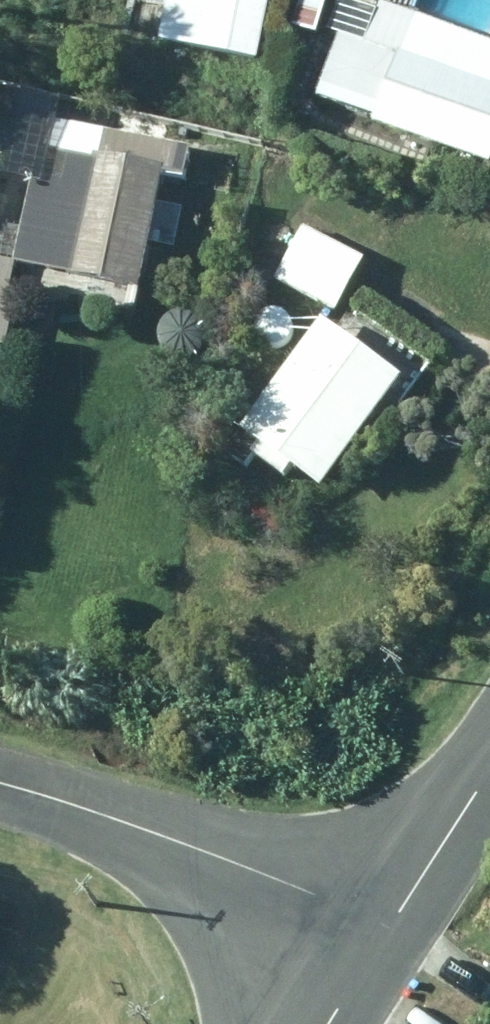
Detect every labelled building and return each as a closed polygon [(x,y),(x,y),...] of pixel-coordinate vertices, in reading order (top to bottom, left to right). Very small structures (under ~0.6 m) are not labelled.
[(264,56),(275,0),(159,0),(170,2),(163,36),(264,56)] [(331,0),(295,0),(290,20),(323,29),(331,0)] [(489,159),(489,36),(387,0),(385,0),(372,38),(342,27),(319,93),(378,113),(377,119),(489,159)] [(149,285),(174,170),(190,173),(196,142),(109,124),(113,103),(7,80),(0,111),(0,170),(38,177),(21,258),(149,285)] [(341,308),(368,257),(307,223),(279,274),(341,308)] [(12,342),(22,288),(14,285),(19,260),(0,256),(0,340),(12,342)] [(410,373),(329,315),(248,429),(241,423),(226,445),(251,461),(258,451),(292,474),(301,462),(330,484),(410,373)]
